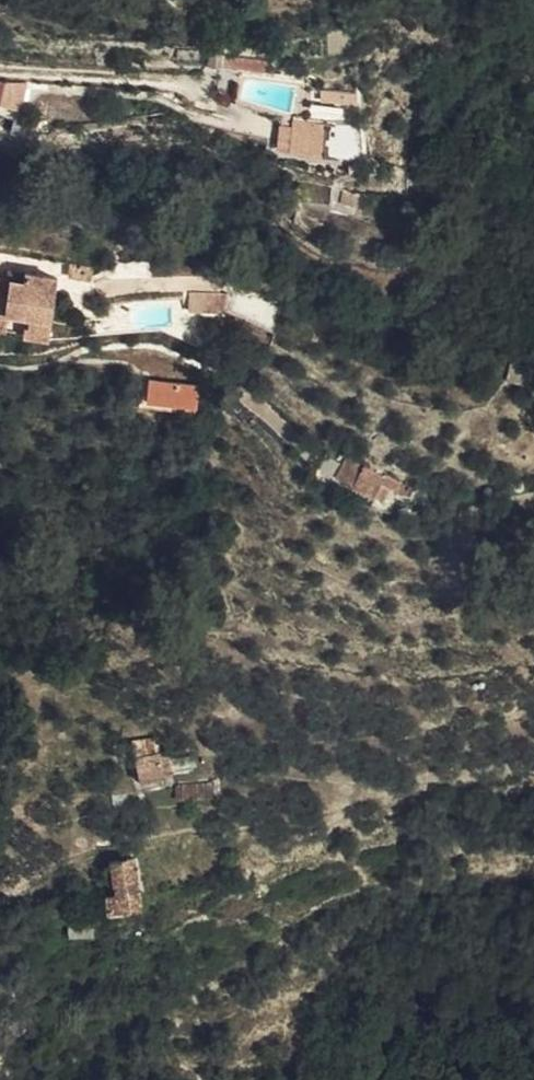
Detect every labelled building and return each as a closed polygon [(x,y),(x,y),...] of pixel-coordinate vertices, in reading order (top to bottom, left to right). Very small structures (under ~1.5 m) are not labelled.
[(269,57),(210,50),(206,62),(268,70),(269,57)] [(19,110),(26,83),(5,82),(0,97),(0,104),(19,110)] [(361,147),(359,121),(326,118),(323,151),(331,152),(341,152),(351,151),(361,147)] [(46,334),(57,277),(25,272),(23,280),(0,276),(0,323),(23,327),(22,330),(46,334)] [(221,292),(185,290),(184,309),(213,311),(221,292)] [(148,381),(145,401),(193,408),(197,388),(148,381)] [(360,443),(352,439),(344,454),(350,458),(360,443)] [(386,455),(360,443),(350,458),(381,472),(388,465),(381,460),(386,455)] [(149,743),(126,750),(135,776),(159,767),(157,761),(165,756),(162,750),(153,753),(149,743)] [(120,878),(122,878),(146,873),(141,851),(117,855),(120,878)] [(122,878),(124,888),(126,902),(127,907),(153,901),(146,873),(122,878)] [(117,904),(126,902),(124,888),(114,889),(117,904)] [(94,911),(74,913),(75,932),(95,930),(94,911)]
